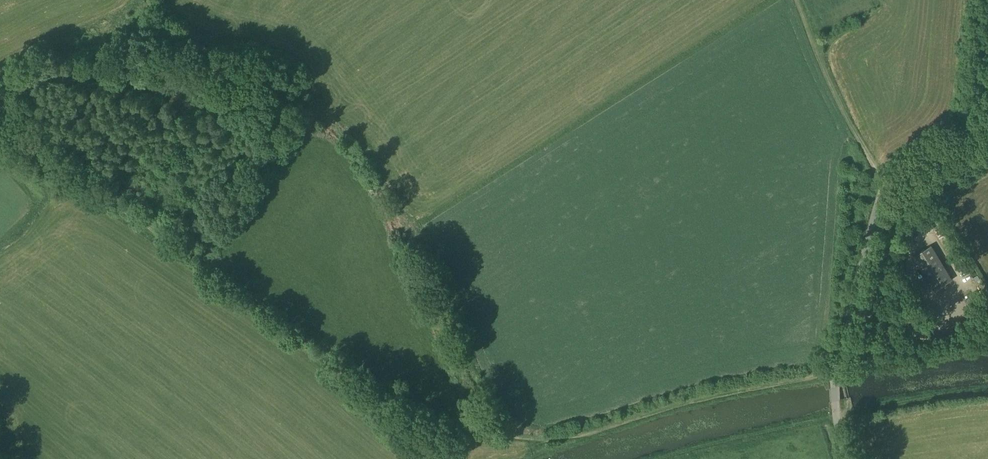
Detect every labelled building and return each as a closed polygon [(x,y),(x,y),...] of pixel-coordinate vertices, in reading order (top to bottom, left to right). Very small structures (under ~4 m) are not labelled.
[(934,290),(951,280),(931,246),(914,256),(934,290)]
